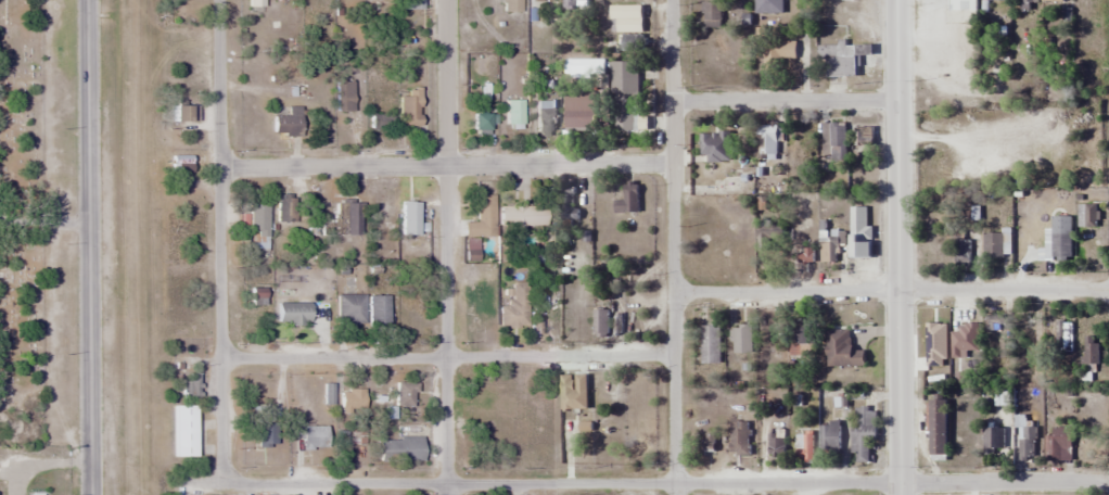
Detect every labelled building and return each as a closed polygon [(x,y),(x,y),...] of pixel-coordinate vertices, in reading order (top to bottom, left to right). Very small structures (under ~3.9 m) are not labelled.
[(502,12),(520,12),(520,0),(502,0),(502,12)] [(563,12),(586,12),(586,0),(563,0),(563,12)] [(755,14),(782,14),(782,0),(755,0),(755,14)] [(702,28),(722,28),(722,3),(702,3),(702,28)] [(775,60),(795,60),(795,42),(762,42),(762,70),(775,70),(775,60)] [(826,77),(861,77),(861,56),(870,56),(870,44),(817,45),(817,66),(826,66),(826,77)] [(638,62),(611,62),(611,131),(638,131),(638,62)] [(353,82),(337,82),(337,111),(353,111),(353,82)] [(595,93),(564,93),(564,130),(595,130),(595,93)] [(400,125),(418,125),(418,97),(400,97),(400,125)] [(200,106),(172,106),(172,122),(200,122),(200,106)] [(300,106),(286,106),(286,112),(272,112),(272,135),(300,135),(300,106)] [(554,132),(554,109),(536,109),(536,132),(554,132)] [(474,129),(489,129),(489,112),(474,112),(474,129)] [(370,126),(389,126),(389,115),(370,115),(370,126)] [(831,123),(831,163),(845,163),(845,123),(831,123)] [(776,125),(758,125),(758,161),(776,161),(776,125)] [(738,192),(738,178),(729,178),(729,131),(710,131),(710,179),(724,179),(724,192),(738,192)] [(614,201),(614,213),(637,213),(637,182),(623,182),(623,201),(614,201)] [(555,225),(577,225),(577,209),(574,209),(574,188),(555,188),(555,225)] [(394,214),(394,194),(368,194),(368,214),(394,214)] [(475,195),(475,237),(494,237),(494,195),(475,195)] [(277,221),(294,221),(294,197),(277,197),(277,221)] [(401,235),(418,235),(418,201),(401,201),(401,235)] [(250,250),(267,250),(267,202),(250,202),(250,250)] [(342,202),(342,234),(360,234),(360,202),(342,202)] [(500,204),(500,228),(544,228),(544,204),(500,204)] [(1077,227),(1096,227),(1096,205),(1077,205),(1077,227)] [(869,208),(850,208),(850,259),(869,259),(869,208)] [(757,224),(757,252),(781,252),(781,224),(757,224)] [(1071,231),(1052,231),(1052,257),(1071,257),(1071,231)] [(1003,258),(1003,234),(984,234),(984,258),(1003,258)] [(837,271),(837,238),(819,238),(819,271),(837,271)] [(970,241),(954,241),(954,266),(970,266),(970,241)] [(509,283),(509,306),(500,306),(500,327),(527,327),(527,283),(509,283)] [(364,295),(337,295),(337,317),(343,317),(343,327),(364,327),(364,295)] [(369,325),(388,325),(388,295),(369,295),(369,325)] [(593,311),(593,338),(608,338),(608,311),(593,311)] [(1003,316),(985,316),(985,331),(1003,331),(1003,316)] [(813,356),(813,319),(790,319),(790,356),(813,356)] [(1055,322),(1055,354),(1071,354),(1071,322),(1055,322)] [(731,353),(751,353),(751,325),(731,325),(731,353)] [(721,364),(721,326),(701,326),(701,364),(721,364)] [(851,331),(826,331),(826,367),(864,367),(864,351),(851,351),(851,331)] [(1083,337),(1083,365),(1098,365),(1098,337),(1083,337)] [(198,374),(182,374),(182,399),(198,399),(198,374)] [(573,411),(574,380),(562,380),(561,411),(573,411)] [(396,407),(415,407),(415,383),(396,383),(396,407)] [(364,390),(340,390),(340,412),(364,412),(364,390)] [(947,401),(929,401),(929,457),(947,457),(947,401)] [(195,405),(173,405),(173,457),(195,457),(195,405)] [(852,463),(869,463),(869,441),(875,441),(875,408),(852,408),(852,463)] [(749,456),(749,422),(730,422),(730,456),(749,456)] [(256,423),(256,449),(276,449),(276,423),(256,423)] [(591,439),(591,423),(579,423),(579,439),(591,439)] [(820,423),(820,455),(839,455),(839,423),(820,423)] [(327,449),(327,426),(299,426),(299,449),(327,449)] [(784,426),(768,426),(768,458),(784,458),(784,426)] [(1018,426),(1018,460),(1035,460),(1035,426),(1018,426)] [(1071,461),(1071,428),(1047,428),(1047,461),(1071,461)] [(1003,429),(983,429),(983,454),(1003,454),(1003,429)] [(812,433),(795,433),(795,462),(812,462),(812,433)] [(422,461),(422,438),(379,438),(379,461),(422,461)]
